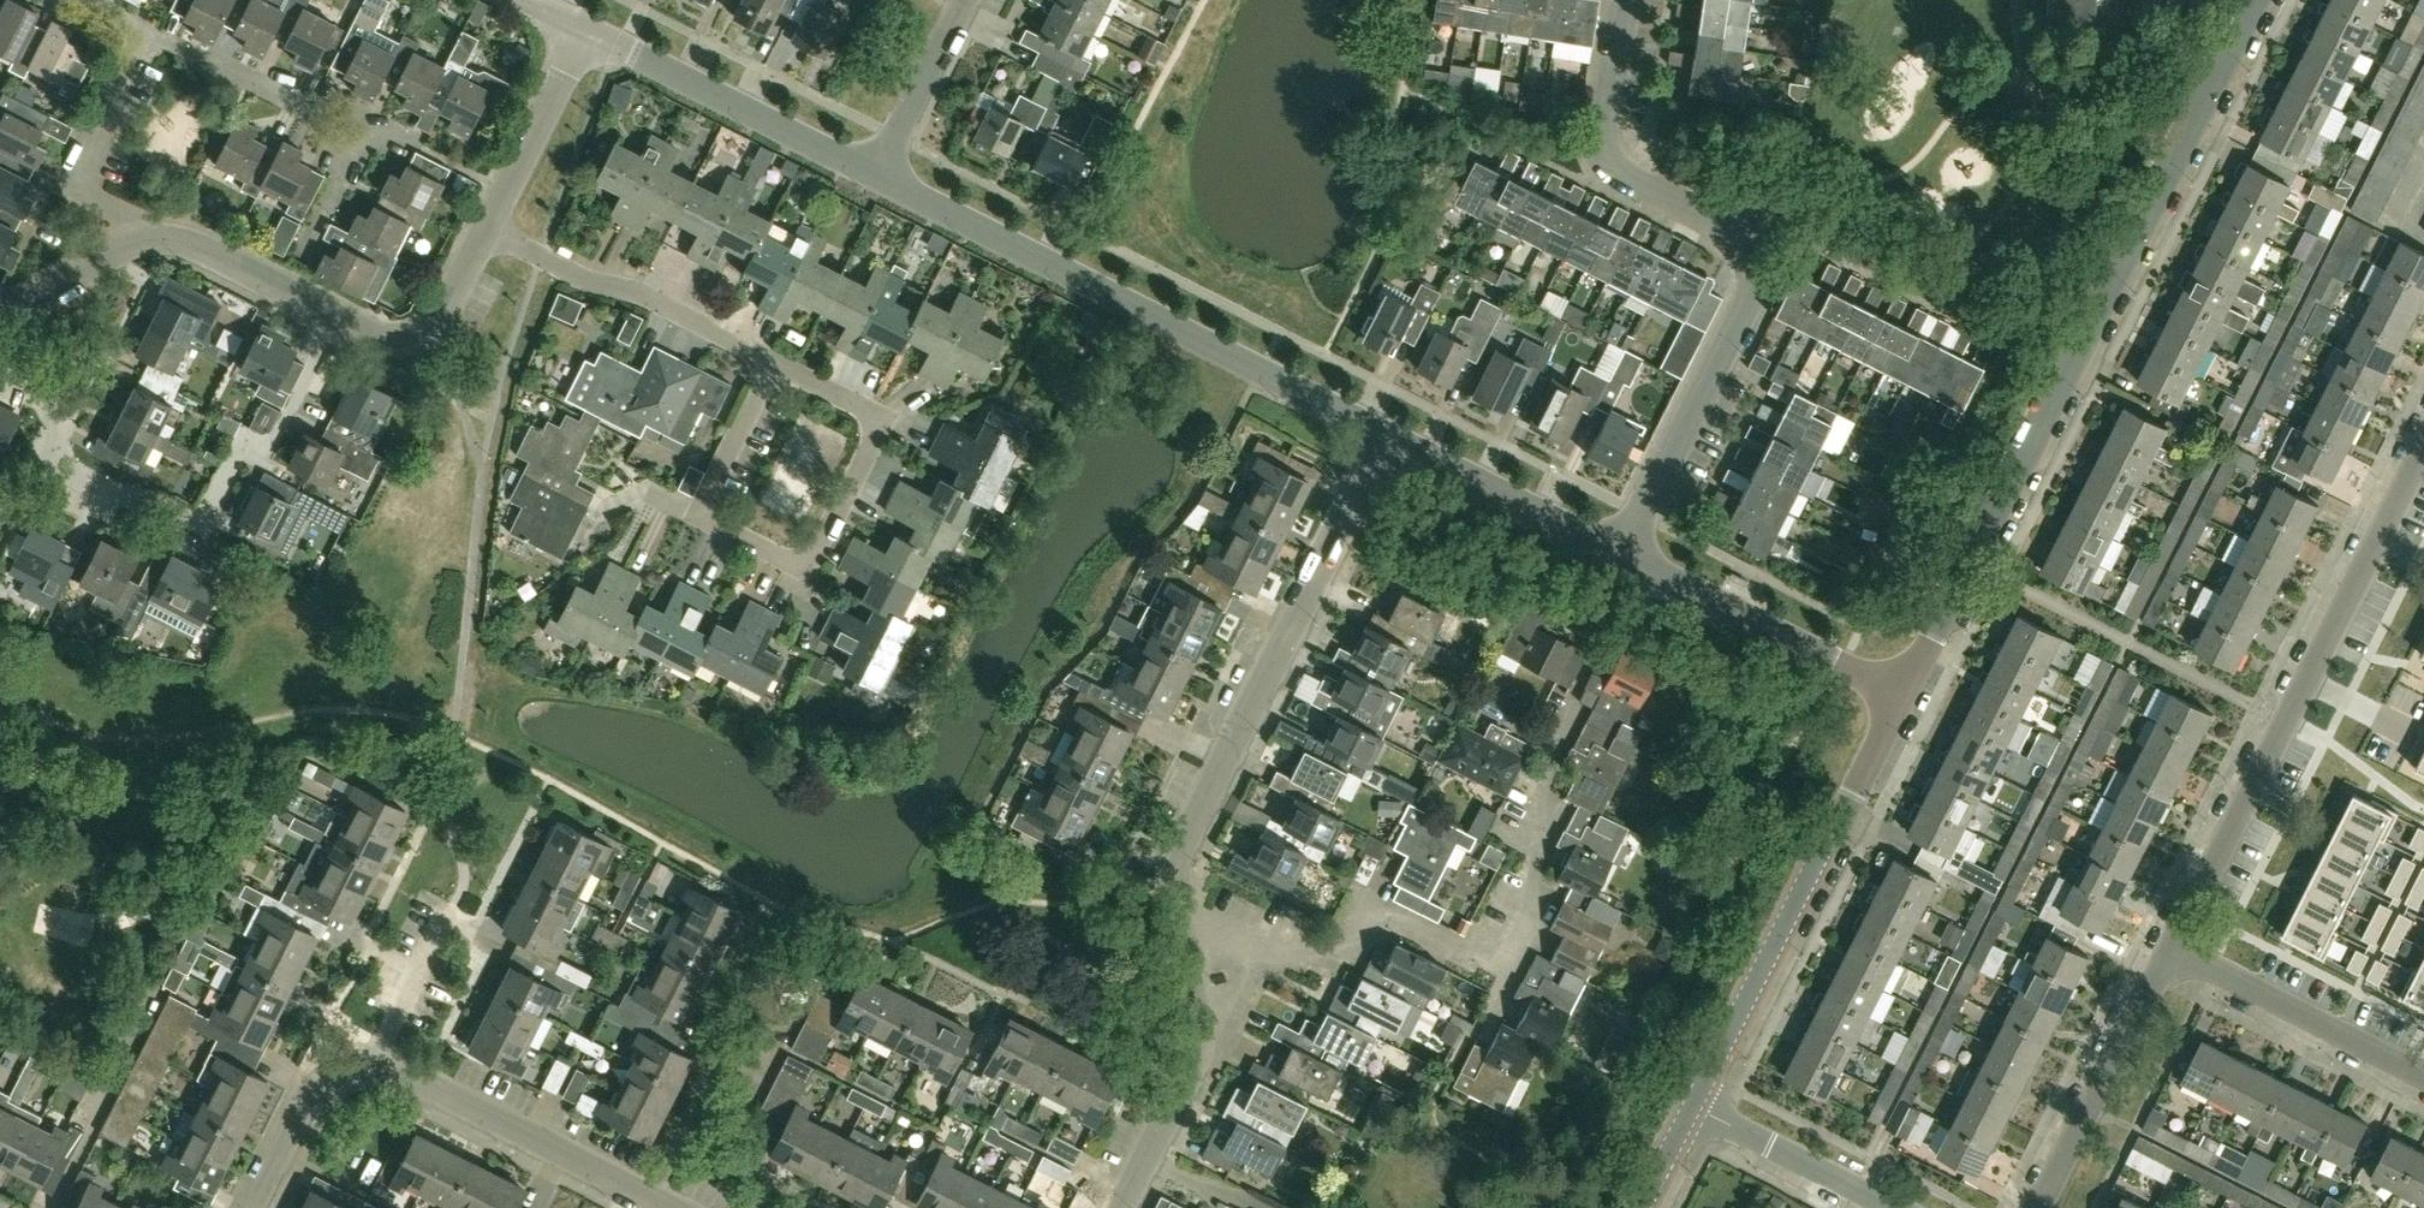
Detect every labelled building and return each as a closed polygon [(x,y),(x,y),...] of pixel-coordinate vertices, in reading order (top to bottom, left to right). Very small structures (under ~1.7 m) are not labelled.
[(48,30),(35,23),(42,10),(27,3),(26,6),(13,0),(6,0),(0,12),(0,52),(14,59),(9,69),(25,77),(30,67),(29,67),(48,30)] [(171,10),(199,24),(194,34),(211,43),(222,23),(221,23),(233,0),(176,0),(171,10)] [(288,0),(233,0),(221,23),(222,23),(248,36),(243,46),(262,56),(272,36),(271,36),(284,11),(283,11),(288,0)] [(334,24),(304,9),(309,0),(288,0),(283,11),(284,11),(271,36),(272,36),(299,50),(294,60),(312,69),(334,24)] [(394,54),(393,54),(364,39),(369,29),(373,32),(389,0),(388,0),(364,0),(330,66),(358,80),(353,90),(372,99),(382,79),(394,54)] [(781,0),(742,0),(734,16),(765,31),(781,0)] [(844,15),(823,4),(825,0),(813,0),(794,39),(825,54),(844,15)] [(1070,23),(1075,12),(1054,1),(1054,0),(1033,0),(1044,6),(1043,8),(1049,11),(1037,34),(1045,38),(1038,51),(1067,66),(1084,75),(1090,61),(1080,56),(1086,46),(1092,34),(1070,23)] [(1103,12),(1081,1),(1082,0),(1054,0),(1054,1),(1075,12),(1070,23),(1092,34),(1103,12)] [(1081,1),(1103,12),(1109,0),(1082,0),(1081,1)] [(1432,20),(1458,24),(1461,0),(1435,0),(1432,20)] [(1474,2),(1462,0),(1461,0),(1458,24),(1482,28),(1486,4),(1498,6),(1499,0),(1474,0),(1474,2)] [(1498,6),(1486,4),(1482,28),(1506,32),(1510,8),(1522,10),(1524,0),(1499,0),(1498,6)] [(1522,10),(1510,8),(1506,32),(1530,35),(1534,11),(1546,13),(1548,0),(1524,0),(1522,10)] [(1546,13),(1534,11),(1530,35),(1555,39),(1558,15),(1570,17),(1573,0),(1548,0),(1546,13)] [(1599,0),(1573,0),(1570,17),(1558,15),(1555,39),(1592,45),(1599,0)] [(1700,6),(1700,7),(1724,10),(1722,22),(1746,26),(1750,2),(1740,0),(1701,0),(1700,6)] [(1824,0),(1810,0),(1808,11),(1822,13),(1824,0)] [(2096,0),(2047,0),(2045,14),(2093,21),(2096,0)] [(2384,0),(2333,0),(2332,3),(2372,24),(2384,0)] [(1700,7),(1700,6),(1677,2),(1675,15),(1698,18),(1697,29),(1696,30),(1721,34),(1719,46),(1743,50),(1746,26),(1722,22),(1724,10),(1700,7)] [(2361,46),(2372,24),(2332,3),(2330,7),(2321,3),(2317,11),(2325,15),(2318,30),(2359,51),(2361,46)] [(1175,21),(1181,9),(1170,4),(1164,16),(1175,21)] [(69,102),(93,55),(78,48),(79,45),(66,39),(71,29),(53,20),(48,30),(29,67),(30,67),(59,82),(53,93),(69,102)] [(2423,50),(2423,49),(2423,22),(2413,44),(2423,50)] [(1696,30),(1697,29),(1673,26),(1671,39),(1694,43),(1693,53),(1693,54),(1717,58),(1715,70),(1739,74),(1743,50),(1719,46),(1721,34),(1696,30)] [(508,82),(484,70),(477,71),(464,65),(478,38),(462,30),(443,67),(444,67),(426,102),(427,102),(454,116),(449,126),(467,135),(480,110),(495,118),(510,88),(508,82)] [(2345,78),(2359,51),(2318,30),(2316,34),(2308,30),(2304,38),(2312,42),(2310,46),(2304,57),(2345,78)] [(444,67),(443,67),(414,52),(419,42),(403,34),(393,54),(394,54),(382,79),(409,93),(404,103),(422,112),(427,102),(426,102),(444,67)] [(1009,40),(1004,52),(1029,62),(1034,50),(1009,40)] [(2399,71),(2410,77),(2423,50),(2413,44),(2399,71)] [(1735,99),(1739,74),(1715,70),(1717,58),(1693,54),(1693,53),(1670,50),(1667,63),(1691,67),(1687,92),(1735,99)] [(1031,66),(1059,80),(1060,80),(1067,66),(1038,51),(1031,66)] [(2345,78),(2304,57),(2302,61),(2295,57),(2290,65),(2298,69),(2291,84),(2332,105),(2345,78)] [(1060,80),(1059,80),(1045,107),(1046,107),(1055,112),(1066,92),(1073,96),(1084,75),(1067,66),(1060,80)] [(1449,73),(1425,68),(1421,87),(1445,91),(1449,73)] [(2422,68),(2416,81),(2423,85),(2423,69),(2422,68)] [(2386,98),(2397,104),(2410,77),(2399,71),(2386,98)] [(1472,90),(1474,77),(1450,73),(1447,91),(1470,100),(1472,90)] [(1516,101),(1519,83),(1505,81),(1502,98),(1516,101)] [(2416,81),(2409,94),(2423,101),(2423,85),(2416,81)] [(620,84),(614,82),(605,104),(609,105),(625,111),(633,89),(620,84)] [(2290,85),(2283,82),(2277,93),(2285,96),(2277,111),(2318,132),(2332,105),(2291,84),(2290,85)] [(1558,113),(1561,92),(1547,89),(1543,111),(1558,113)] [(50,115),(4,91),(0,99),(0,110),(5,113),(0,123),(0,147),(37,166),(46,148),(36,143),(50,115)] [(1007,153),(1023,122),(1035,128),(1046,107),(1045,107),(1019,93),(1009,115),(991,106),(975,137),(1007,153)] [(2409,94),(2403,107),(2423,117),(2423,101),(2409,94)] [(2372,125),(2383,131),(2397,104),(2386,98),(2372,125)] [(1080,143),(1048,127),(1055,112),(1046,107),(1035,128),(1036,129),(1036,128),(1049,134),(1032,166),(1070,185),(1089,147),(1080,143)] [(2423,130),(2423,117),(2403,107),(2396,120),(2423,133),(2423,130)] [(2304,159),(2318,132),(2277,111),(2276,115),(2268,111),(2263,120),(2271,124),(2263,139),(2304,159)] [(1095,114),(1083,136),(1105,147),(1116,124),(1095,114)] [(279,152),(279,151),(252,138),(257,128),(239,118),(215,164),(246,179),(241,189),(257,197),(262,187),(261,187),(279,152)] [(2423,133),(2396,120),(2390,133),(2416,146),(2423,133)] [(2359,152),(2370,158),(2383,131),(2372,125),(2359,152)] [(2410,159),(2416,146),(2390,133),(2384,146),(2410,159)] [(623,223),(664,142),(651,136),(640,157),(615,144),(599,175),(624,188),(610,216),(623,223)] [(302,220),(325,175),(310,167),(297,161),(302,151),(284,141),(279,151),(279,152),(261,187),(262,187),(291,202),(286,212),(302,220)] [(676,215),(692,184),(667,171),(679,149),(664,142),(623,223),(637,230),(651,202),(676,215)] [(2410,159),(2384,146),(2377,159),(2403,172),(2410,159)] [(23,193),(37,166),(0,147),(0,204),(24,216),(33,198),(23,193)] [(1508,176),(1509,177),(1513,168),(1520,156),(1508,150),(1497,171),(1475,159),(1452,203),(1475,214),(1487,193),(1497,198),(1508,176)] [(427,214),(450,168),(415,151),(408,166),(402,178),(392,173),(382,191),(427,214)] [(2370,158),(2359,152),(2345,181),(2355,186),(2370,158)] [(2397,184),(2403,172),(2377,159),(2371,171),(2397,184)] [(1531,188),(1541,167),(1529,160),(1523,171),(1513,168),(1509,177),(1508,176),(1497,198),(1487,193),(1475,214),(1497,225),(1508,204),(1519,209),(1530,187),(1531,188)] [(2283,202),(2291,186),(2250,165),(2249,168),(2241,164),(2237,173),(2244,176),(2236,192),(2278,213),(2277,214),(2294,222),(2300,210),(2283,202)] [(763,236),(770,223),(744,210),(755,189),(753,188),(759,175),(748,169),(742,182),(701,262),(714,268),(728,241),(752,253),(754,254),(763,236)] [(2397,184),(2371,171),(2364,184),(2390,197),(2397,184)] [(1541,220),(1552,198),(1553,198),(1563,178),(1551,172),(1541,193),(1531,188),(1530,187),(1519,209),(1508,204),(1497,225),(1491,236),(1513,247),(1518,236),(1530,215),(1541,220)] [(701,262),(742,182),(729,175),(718,197),(692,184),(676,215),(701,227),(687,255),(701,262)] [(2340,178),(2334,191),(2339,194),(2349,199),(2355,186),(2345,181),(2340,178)] [(1574,209),(1585,189),(1573,183),(1563,204),(1553,198),(1552,198),(1541,220),(1530,215),(1518,236),(1541,248),(1552,226),(1563,231),(1574,209)] [(2332,208),(2319,234),(2330,240),(2343,213),(2342,212),(2349,199),(2339,194),(2334,191),(2317,183),(2310,197),(2332,208)] [(2384,210),(2390,197),(2364,184),(2358,197),(2384,210)] [(419,230),(427,214),(382,191),(369,218),(359,213),(350,231),(394,254),(409,225),(419,230)] [(2264,240),(2277,214),(2278,213),(2236,192),(2234,195),(2227,191),(2223,200),(2230,204),(2222,219),(2264,240)] [(1596,220),(1607,200),(1594,194),(1584,214),(1574,209),(1563,231),(1552,226),(1541,248),(1562,259),(1573,237),(1585,242),(1596,220)] [(2384,210),(2358,197),(2351,210),(2377,223),(2384,210)] [(10,266),(12,262),(20,247),(10,243),(24,216),(0,204),(0,261),(10,266)] [(1618,231),(1618,232),(1629,211),(1617,205),(1606,225),(1596,220),(1585,242),(1573,237),(1562,259),(1584,270),(1595,248),(1607,254),(1618,231)] [(2350,215),(2336,243),(2346,248),(2360,221),(2350,215)] [(1640,243),(1651,222),(1639,216),(1628,237),(1618,232),(1618,231),(1607,254),(1595,248),(1584,270),(1606,281),(1617,259),(1629,265),(1640,243)] [(2264,240),(2222,219),(2221,222),(2213,218),(2209,226),(2216,230),(2208,246),(2250,268),(2264,240)] [(772,314),(812,234),(799,227),(788,249),(763,236),(754,254),(752,253),(746,266),(772,279),(758,307),(772,314)] [(1662,254),(1673,233),(1661,227),(1650,248),(1640,243),(1629,265),(1617,259),(1606,281),(1628,292),(1639,270),(1650,276),(1662,254)] [(1426,248),(1433,234),(1425,230),(1418,244),(1426,248)] [(361,295),(377,264),(387,269),(394,254),(350,231),(336,259),(326,254),(316,272),(361,295)] [(824,306),(840,275),(815,262),(826,241),(812,234),(772,314),(785,321),(799,293),(824,306)] [(2319,234),(2305,261),(2316,267),(2330,240),(2319,234)] [(1683,265),(1684,265),(1694,244),(1682,238),(1672,259),(1662,254),(1650,276),(1639,270),(1628,292),(1650,303),(1661,281),(1672,287),(1683,265)] [(2336,243),(2322,270),(2333,275),(2346,248),(2336,243)] [(2403,243),(2389,271),(2423,288),(2423,254),(2403,243)] [(2245,278),(2250,268),(2208,246),(2207,249),(2200,245),(2195,253),(2203,257),(2194,274),(2236,295),(2258,306),(2266,289),(2245,278)] [(2292,289),(2302,294),(2316,267),(2305,261),(2292,289)] [(1818,311),(1829,288),(1830,289),(1840,268),(1828,262),(1817,283),(1796,271),(1773,315),(1796,327),(1807,305),(1818,311)] [(908,332),(917,314),(916,313),(892,301),(907,271),(894,264),(890,273),(889,273),(849,353),(862,360),(876,332),(902,346),(909,333),(908,332)] [(1705,331),(1722,298),(1709,291),(1714,280),(1684,265),(1683,265),(1672,287),(1661,281),(1650,303),(1705,331)] [(849,353),(889,273),(876,266),(865,288),(840,275),(824,306),(849,319),(835,346),(849,353)] [(2308,297),(2319,303),(2333,275),(2322,270),(2308,297)] [(2423,299),(2423,288),(2389,271),(2375,298),(2415,318),(2423,299)] [(2229,310),(2236,295),(2194,274),(2193,276),(2186,272),(2182,280),(2189,284),(2181,300),(2223,321),(2223,322),(2242,332),(2248,319),(2229,310)] [(1851,300),(1852,300),(1862,279),(1850,273),(1840,294),(1830,289),(1829,288),(1818,311),(1807,305),(1796,327),(1818,338),(1829,316),(1840,322),(1851,300)] [(2330,295),(2351,302),(2357,286),(2336,279),(2330,295)] [(1364,332),(1360,339),(1391,355),(1405,328),(1418,335),(1440,292),(1421,282),(1413,298),(1406,310),(1381,298),(1372,316),(1368,314),(1360,330),(1364,332)] [(1873,311),(1874,311),(1884,290),(1872,284),(1862,305),(1852,300),(1851,300),(1840,322),(1829,316),(1818,338),(1840,349),(1851,327),(1862,333),(1873,311)] [(211,322),(211,321),(220,303),(185,285),(176,303),(163,297),(149,325),(188,344),(215,358),(221,347),(211,342),(211,322)] [(2278,316),(2289,321),(2302,294),(2292,289),(2278,316)] [(580,303),(581,301),(561,293),(559,292),(553,307),(550,313),(552,314),(563,318),(576,313),(580,303)] [(932,380),(973,299),(960,292),(949,314),(923,301),(916,313),(917,314),(908,332),(909,333),(933,345),(919,373),(932,380)] [(1895,322),(1896,322),(1906,302),(1894,295),(1883,316),(1874,311),(1873,311),(1862,333),(1851,327),(1840,349),(1861,360),(1872,338),(1884,344),(1895,322)] [(2295,324),(2305,329),(2319,303),(2308,297),(2295,324)] [(1481,298),(1466,326),(1474,330),(1488,337),(1503,309),(1481,298)] [(2401,345),(2415,318),(2375,298),(2361,325),(2401,345)] [(985,372),(1001,340),(976,327),(987,306),(973,299),(932,380),(946,386),(960,359),(985,372)] [(2209,349),(2223,322),(2223,321),(2181,300),(2180,303),(2173,299),(2168,307),(2175,311),(2167,327),(2209,349)] [(1582,328),(1589,314),(1575,306),(1568,321),(1582,328)] [(1917,333),(1928,312),(1916,306),(1906,327),(1896,322),(1895,322),(1884,344),(1872,338),(1861,360),(1884,371),(1895,350),(1906,355),(1917,333)] [(2264,343),(2275,348),(2289,321),(2278,316),(2264,343)] [(1938,344),(1939,344),(1950,324),(1938,317),(1927,338),(1917,333),(1906,355),(1895,350),(1884,371),(1906,382),(1917,361),(1927,366),(1938,344)] [(260,395),(282,406),(290,392),(290,393),(305,364),(292,357),(295,350),(277,341),(281,334),(263,324),(241,368),(267,381),(260,395)] [(2281,351),(2291,357),(2305,329),(2295,324),(2281,351)] [(173,373),(188,344),(149,325),(135,353),(150,360),(143,374),(156,380),(176,390),(177,390),(183,377),(173,373)] [(2387,372),(2401,345),(2361,325),(2348,352),(2387,372)] [(2195,376),(2209,349),(2167,327),(2166,330),(2159,326),(2154,334),(2162,338),(2153,354),(2195,376)] [(1961,355),(1972,335),(1960,329),(1949,349),(1939,344),(1938,344),(1927,366),(1917,361),(1906,382),(1928,393),(1939,372),(1949,377),(1961,355)] [(1437,331),(1418,368),(1448,384),(1463,355),(1467,346),(1466,345),(1453,339),(1437,331)] [(1626,350),(1632,338),(1623,334),(1617,345),(1623,349),(1626,350)] [(1504,412),(1521,379),(1534,386),(1552,351),(1523,336),(1511,361),(1497,354),(1498,350),(1497,350),(1474,397),(1504,412)] [(1971,360),(1961,355),(1949,377),(1939,372),(1928,393),(1948,404),(1940,421),(1952,427),(1993,346),(1981,340),(1971,360)] [(2251,370),(2261,375),(2275,348),(2264,343),(2251,370)] [(584,358),(564,398),(585,409),(626,430),(639,436),(645,423),(672,370),(678,357),(654,345),(641,370),(601,350),(594,364),(584,358)] [(221,347),(215,358),(229,365),(235,354),(221,347)] [(1623,349),(1609,377),(1623,384),(1629,386),(1643,359),(1626,350),(1623,349)] [(2267,378),(2278,384),(2291,357),(2281,351),(2267,378)] [(2374,399),(2387,372),(2348,352),(2334,379),(2374,399)] [(1681,378),(1690,362),(1672,353),(1663,369),(1681,378)] [(1769,361),(1754,353),(1747,368),(1763,376),(1769,361)] [(2182,401),(2195,376),(2153,354),(2152,357),(2145,353),(2141,362),(2148,365),(2139,382),(2154,389),(2181,403),(2182,401)] [(672,370),(645,423),(685,443),(701,411),(714,417),(730,383),(697,367),(678,357),(672,370)] [(1561,441),(1577,408),(1590,415),(1595,405),(1607,380),(1579,366),(1567,389),(1552,381),(1530,425),(1561,441)] [(2237,397),(2247,402),(2261,375),(2251,370),(2237,397)] [(368,431),(377,414),(388,419),(398,399),(355,377),(329,429),(368,449),(371,451),(379,437),(368,431)] [(2253,405),(2264,411),(2278,384),(2267,378),(2253,405)] [(2360,426),(2374,399),(2334,379),(2320,406),(2360,426)] [(164,422),(173,405),(183,410),(190,397),(177,390),(176,390),(156,380),(149,394),(135,386),(121,414),(166,437),(172,426),(164,422)] [(1837,412),(1773,380),(1766,392),(1787,403),(1782,412),(1782,413),(1803,424),(1798,435),(1820,446),(1837,412)] [(2184,420),(2192,405),(2182,401),(2181,403),(2154,389),(2146,403),(2184,420)] [(1833,399),(1819,392),(1815,401),(1829,408),(1833,399)] [(2227,443),(2247,402),(2237,397),(2236,399),(2228,395),(2219,412),(2227,416),(2216,438),(2227,443)] [(1782,413),(1782,412),(1761,402),(1755,414),(1776,424),(1771,434),(1771,435),(1792,446),(1787,457),(1808,468),(1820,446),(1798,435),(1803,424),(1782,413)] [(1005,472),(1022,441),(1015,437),(1024,419),(994,404),(976,439),(944,424),(937,438),(1005,472)] [(2264,411),(2253,405),(2239,433),(2250,438),(2264,411)] [(2346,453),(2360,426),(2320,406),(2307,433),(2346,453)] [(1,453),(19,417),(18,416),(0,407),(0,453),(1,453)] [(1608,411),(1586,454),(1617,470),(1637,430),(1640,424),(1623,415),(1611,409),(1610,408),(1608,411)] [(1856,422),(1860,414),(1849,409),(1845,417),(1855,422),(1856,422)] [(2167,430),(2163,428),(2126,409),(2124,413),(2117,409),(2112,417),(2120,421),(2112,436),(2154,457),(2171,466),(2174,460),(2172,452),(2159,445),(2167,430)] [(193,450),(166,437),(121,414),(106,442),(121,450),(114,463),(148,480),(155,466),(145,461),(152,446),(186,463),(193,450)] [(569,480),(595,428),(566,414),(560,426),(548,420),(544,428),(540,426),(539,428),(531,424),(516,454),(529,461),(522,473),(575,500),(582,487),(569,480)] [(2176,434),(2183,421),(2170,415),(2163,428),(2167,430),(2176,434)] [(1879,434),(1885,423),(1878,420),(1872,422),(1868,429),(1879,434)] [(1771,435),(1771,434),(1750,424),(1744,436),(1765,446),(1759,456),(1759,457),(1781,468),(1776,479),(1797,490),(1808,468),(1787,457),(1792,446),(1771,435)] [(1901,445),(1908,432),(1894,426),(1888,439),(1892,441),(1901,445)] [(377,460),(365,454),(368,449),(329,429),(322,442),(305,433),(289,464),(328,484),(338,465),(367,479),(377,460)] [(2332,481),(2346,453),(2307,433),(2293,460),(2332,481)] [(2140,484),(2154,457),(2112,436),(2110,439),(2103,435),(2099,444),(2106,447),(2099,463),(2140,484)] [(989,505),(1005,472),(937,438),(929,453),(962,469),(953,486),(976,498),(975,498),(989,505)] [(1294,509),(1308,481),(1281,468),(1287,455),(1257,440),(1250,453),(1259,457),(1253,469),(1260,472),(1252,488),(1294,509)] [(1759,457),(1759,456),(1739,446),(1733,458),(1753,468),(1748,478),(1770,490),(1765,500),(1786,511),(1797,490),(1776,479),(1781,468),(1759,457)] [(2223,492),(2236,466),(2251,473),(2259,459),(2233,446),(2212,487),(2223,492)] [(2195,478),(2206,484),(2219,457),(2209,451),(2195,478)] [(1898,485),(1906,469),(1889,460),(1881,477),(1898,485)] [(2146,507),(2132,500),(2140,484),(2099,463),(2097,466),(2090,462),(2085,471),(2093,475),(2085,490),(2126,511),(2141,518),(2146,507)] [(1748,478),(1728,467),(1721,480),(1742,490),(1737,500),(1759,512),(1753,522),(1775,533),(1786,511),(1765,500),(1770,490),(1748,478)] [(512,483),(518,473),(507,468),(502,478),(512,483)] [(251,485),(241,506),(246,508),(239,522),(254,529),(249,540),(278,555),(285,542),(289,544),(314,497),(265,471),(257,486),(256,485),(255,487),(251,485)] [(575,500),(522,473),(509,500),(521,506),(508,532),(561,558),(578,525),(566,518),(575,500)] [(2182,505),(2192,510),(2206,484),(2195,478),(2182,505)] [(960,530),(975,498),(976,498),(953,486),(940,479),(931,497),(899,481),(892,495),(960,530)] [(2212,487),(2198,514),(2209,519),(2223,492),(2212,487)] [(2305,535),(2319,507),(2279,487),(2270,503),(2253,495),(2248,505),(2265,514),(2305,535)] [(1211,509),(1218,495),(1204,488),(1198,502),(1211,509)] [(1280,536),(1294,509),(1252,488),(1239,515),(1280,536)] [(1763,556),(1775,533),(1753,522),(1759,512),(1737,500),(1716,489),(1710,501),(1731,512),(1720,534),(1763,556)] [(2113,538),(2126,511),(2085,490),(2083,493),(2076,490),(2071,498),(2079,501),(2071,517),(2113,538)] [(944,562),(960,530),(892,495),(884,510),(916,526),(908,542),(908,543),(931,555),(930,555),(944,562)] [(1232,502),(1218,495),(1211,509),(1225,516),(1232,502)] [(1874,525),(1883,508),(1870,501),(1862,518),(1874,525)] [(2192,510),(2182,505),(2168,532),(2178,537),(2192,510)] [(2113,538),(2071,517),(2063,513),(2058,524),(2065,528),(2057,544),(2099,565),(2113,538)] [(2198,514),(2185,541),(2195,546),(2209,519),(2198,514)] [(2291,562),(2305,535),(2265,514),(2251,541),(2291,562)] [(1267,563),(1280,536),(1239,515),(1225,542),(1267,563)] [(73,565),(58,558),(66,543),(32,526),(9,571),(24,579),(18,591),(36,600),(52,609),(63,587),(73,565)] [(2168,532),(2154,559),(2165,564),(2178,537),(2168,532)] [(915,586),(930,555),(931,555),(908,543),(908,542),(895,536),(886,553),(854,537),(847,552),(915,586)] [(1876,557),(1881,547),(1866,539),(1861,550),(1876,557)] [(102,540),(81,582),(98,591),(90,607),(120,623),(140,584),(127,577),(137,558),(102,540)] [(2099,565),(2057,544),(2050,541),(2044,552),(2052,555),(2043,572),(2102,602),(2108,590),(2091,581),(2099,565)] [(2185,541),(2171,567),(2182,573),(2195,546),(2185,541)] [(2291,562),(2251,541),(2238,567),(2278,588),(2291,562)] [(1253,591),(1267,563),(1225,542),(1217,558),(1210,555),(1205,566),(1196,561),(1189,575),(1199,580),(1219,591),(1226,577),(1253,591)] [(1862,551),(1847,543),(1839,559),(1854,567),(1862,551)] [(899,617),(915,586),(847,552),(839,566),(871,582),(862,600),(875,607),(876,606),(899,618),(899,617)] [(120,623),(114,635),(131,638),(145,610),(176,626),(180,618),(199,627),(218,590),(199,581),(205,570),(173,554),(161,576),(147,569),(140,584),(120,623)] [(2154,559),(2140,586),(2151,591),(2165,564),(2154,559)] [(583,634),(590,638),(625,569),(610,562),(594,593),(576,584),(562,612),(554,609),(544,630),(577,646),(583,634)] [(1205,634),(1219,606),(1192,593),(1199,580),(1189,575),(1169,564),(1162,578),(1170,582),(1165,593),(1171,597),(1163,613),(1205,634)] [(2171,567),(2157,595),(2168,600),(2182,573),(2171,567)] [(2264,615),(2278,588),(2238,567),(2224,594),(2264,615)] [(640,617),(639,617),(623,608),(639,576),(625,569),(590,638),(622,654),(628,641),(640,617)] [(534,591),(528,581),(515,589),(522,599),(534,591)] [(659,657),(694,589),(680,581),(664,613),(646,604),(639,617),(640,617),(628,641),(659,657)] [(2137,620),(2151,591),(2140,586),(2126,614),(2137,620)] [(710,637),(709,636),(693,628),(709,596),(694,589),(659,657),(692,674),(699,660),(698,660),(710,637)] [(1422,655),(1444,613),(1401,591),(1387,619),(1373,612),(1365,626),(1409,647),(1408,649),(1422,655)] [(2264,615),(2224,594),(2216,611),(2211,608),(2208,602),(2199,598),(2191,612),(2210,622),(2211,622),(2250,642),(2264,615)] [(2154,627),(2168,600),(2157,595),(2143,622),(2154,627)] [(730,676),(764,608),(749,600),(733,632),(716,623),(709,636),(710,637),(698,660),(699,660),(730,676)] [(1556,679),(1569,686),(1586,651),(1545,630),(1552,616),(1523,601),(1498,651),(1556,679)] [(896,656),(912,624),(899,617),(899,618),(876,606),(875,607),(867,623),(835,607),(828,621),(896,656)] [(762,692),(780,656),(763,647),(779,615),(764,608),(730,676),(762,692)] [(1191,661),(1205,634),(1163,613),(1155,629),(1147,625),(1143,627),(1139,635),(1150,640),(1191,661)] [(1122,634),(1128,621),(1115,614),(1108,627),(1122,634)] [(2020,616),(2019,618),(2012,614),(2007,625),(2014,629),(2006,644),(2048,665),(2062,638),(2020,616)] [(884,690),(880,688),(896,656),(828,621),(820,636),(852,652),(843,670),(857,677),(850,690),(877,704),(884,690)] [(1128,621),(1122,634),(1135,641),(1142,628),(1128,621)] [(2236,670),(2250,642),(2211,622),(2210,622),(2196,650),(2236,670)] [(1388,689),(1408,649),(1409,647),(1365,626),(1351,653),(1337,646),(1330,661),(1344,668),(1366,678),(1366,677),(1388,689)] [(1177,688),(1191,661),(1150,640),(1136,667),(1177,688)] [(2034,692),(2048,665),(2006,644),(2005,647),(1997,643),(1993,652),(2000,656),(1992,671),(1993,671),(2034,692)] [(1629,724),(1657,669),(1621,651),(1607,678),(1594,671),(1579,700),(1593,707),(1586,720),(1635,745),(1642,731),(1629,724)] [(534,675),(541,662),(529,656),(526,661),(522,668),(534,675)] [(2103,659),(2089,686),(2100,692),(2114,664),(2113,664),(2103,659)] [(1177,688),(1136,667),(1124,660),(1109,689),(1106,687),(1104,690),(1099,688),(1094,689),(1090,687),(1087,693),(1086,693),(1100,700),(1109,704),(1109,705),(1130,715),(1136,702),(1163,716),(1166,709),(1171,712),(1180,693),(1176,691),(1177,688)] [(1401,695),(1388,689),(1366,677),(1366,678),(1344,668),(1338,680),(1324,673),(1309,702),(1336,716),(1337,715),(1367,730),(1381,737),(1401,695)] [(2121,668),(2107,695),(2127,705),(2141,678),(2121,668)] [(2020,719),(2034,692),(1993,671),(1992,671),(1991,674),(1984,670),(1979,679),(1987,682),(1979,698),(2020,719)] [(1783,677),(1776,690),(1797,700),(1803,688),(1783,677)] [(2089,686),(2075,713),(2086,719),(2100,692),(2089,686)] [(1115,759),(1129,731),(1102,718),(1109,705),(1109,704),(1100,700),(1086,693),(1087,693),(1079,689),(1072,703),(1081,708),(1075,719),(1082,722),(1074,738),(1115,759)] [(1708,695),(1707,691),(1703,692),(1691,696),(1695,708),(1710,703),(1708,695)] [(2199,742),(2213,714),(2173,694),(2159,722),(2199,742)] [(2131,707),(2127,705),(2107,695),(2093,722),(2104,728),(2104,727),(2117,734),(2131,707)] [(2007,746),(2020,719),(1979,698),(1977,701),(1970,697),(1966,706),(1973,710),(1965,725),(2006,746),(2007,746)] [(1455,717),(1461,707),(1449,701),(1444,711),(1455,717)] [(2062,740),(2072,746),(2086,719),(2075,713),(2062,739),(2062,740)] [(1366,766),(1381,737),(1367,730),(1337,715),(1336,716),(1323,742),(1309,735),(1302,750),(1337,768),(1338,767),(1346,771),(1360,778),(1366,766)] [(1601,813),(1635,745),(1586,720),(1565,762),(1578,769),(1564,796),(1578,803),(1579,802),(1601,813)] [(1436,757),(1506,793),(1531,744),(1525,740),(1489,722),(1482,736),(1455,721),(1436,757)] [(2079,749),(2090,755),(2104,728),(2093,722),(2079,749)] [(2185,769),(2199,742),(2159,722),(2145,749),(2185,769)] [(1993,773),(2007,746),(2006,746),(1965,725),(1964,728),(1956,724),(1952,733),(1959,737),(1951,752),(1952,753),(1993,773)] [(2053,757),(2048,767),(2059,773),(2072,746),(2062,740),(2062,739),(2046,731),(2037,748),(2053,757)] [(1101,786),(1115,759),(1074,738),(1060,765),(1101,786)] [(1018,752),(1032,759),(1039,746),(1026,739),(1018,752)] [(1434,762),(1441,748),(1431,743),(1424,757),(1434,762)] [(1053,753),(1039,746),(1032,759),(1046,766),(1053,753)] [(2065,776),(2076,782),(2077,779),(2087,784),(2096,768),(2086,763),(2090,755),(2079,749),(2065,776)] [(2171,796),(2185,769),(2145,749),(2132,776),(2171,796)] [(1325,813),(1325,812),(1346,771),(1338,767),(1337,768),(1302,750),(1288,776),(1275,770),(1268,785),(1295,799),(1296,798),(1325,813)] [(1979,800),(1993,773),(1952,753),(1951,752),(1950,755),(1943,752),(1938,760),(1946,764),(1938,779),(1938,780),(1979,800)] [(1088,813),(1101,786),(1060,765),(1046,792),(1088,813)] [(330,786),(336,775),(318,766),(313,777),(330,786)] [(2034,794),(2045,800),(2059,773),(2048,767),(2034,794)] [(1930,775),(1924,787),(1932,791),(1924,806),(1924,807),(1965,827),(1966,827),(1979,800),(1938,780),(1938,779),(1930,775)] [(2052,803),(2062,809),(2076,782),(2065,776),(2052,803)] [(2158,823),(2171,796),(2132,776),(2118,803),(2158,823)] [(1091,817),(1087,815),(1088,813),(1046,792),(1030,784),(1010,824),(1040,840),(1047,827),(1074,840),(1077,834),(1082,836),(1091,817)] [(391,837),(405,810),(356,785),(350,797),(357,801),(349,817),(391,837)] [(1428,810),(1442,797),(1432,787),(1418,800),(1428,810)] [(1691,814),(1699,797),(1685,791),(1677,807),(1691,814)] [(2020,821),(2031,827),(2045,800),(2034,794),(2020,821)] [(2351,802),(2343,819),(2381,839),(2381,840),(2385,842),(2400,814),(2372,800),(2371,802),(2369,801),(2369,802),(2355,795),(2352,802),(2351,802)] [(1318,860),(1339,819),(1325,812),(1325,813),(1296,798),(1295,799),(1282,825),(1268,817),(1261,832),(1304,854),(1318,860)] [(1400,817),(1401,802),(1389,801),(1388,816),(1400,817)] [(1427,900),(1456,843),(1468,849),(1475,836),(1463,829),(1408,802),(1398,820),(1404,823),(1392,847),(1406,854),(1392,881),(1399,885),(1392,899),(1436,921),(1443,908),(1427,900)] [(1592,896),(1627,826),(1601,813),(1579,802),(1578,803),(1557,844),(1571,851),(1557,879),(1570,886),(1571,885),(1592,896)] [(1978,834),(1966,827),(1965,827),(1924,807),(1924,806),(1916,802),(1910,813),(1918,817),(1910,834),(1950,854),(1944,867),(1958,874),(1978,834)] [(2038,830),(2049,836),(2062,809),(2052,803),(2038,830)] [(2144,850),(2158,823),(2118,803),(2104,830),(2144,850)] [(1487,839),(1499,815),(1485,808),(1473,832),(1487,839)] [(2067,809),(2058,826),(2077,835),(2086,818),(2067,809)] [(311,825),(305,836),(323,844),(325,838),(336,844),(377,864),(391,837),(349,817),(336,810),(326,832),(311,825)] [(305,836),(311,825),(294,816),(288,827),(305,836)] [(2343,819),(2331,842),(2370,862),(2381,840),(2381,839),(2343,819)] [(603,857),(609,845),(560,820),(558,824),(553,825),(545,841),(548,845),(546,848),(588,869),(596,854),(603,857)] [(2006,849),(2017,854),(2031,827),(2020,821),(2006,849)] [(2409,846),(2422,853),(2423,849),(2423,829),(2419,827),(2409,846)] [(2035,863),(2049,836),(2038,830),(2024,857),(2035,863)] [(2130,877),(2144,850),(2104,830),(2091,857),(2130,877)] [(1290,882),(1304,854),(1261,832),(1248,859),(1234,852),(1226,867),(1296,902),(1303,889),(1290,882)] [(2053,840),(2049,856),(2068,860),(2072,845),(2053,840)] [(2331,842),(2319,865),(2358,885),(2370,862),(2331,842)] [(363,892),(377,864),(336,844),(322,871),(363,892)] [(1495,870),(1498,872),(1507,854),(1490,846),(1481,863),(1495,870)] [(574,897),(588,869),(546,848),(532,876),(574,897)] [(2006,849),(1986,889),(1997,894),(2003,882),(2017,854),(2006,849)] [(1378,859),(1365,852),(1352,878),(1365,884),(1378,859)] [(232,875),(239,863),(226,856),(220,869),(232,875)] [(2404,856),(2395,874),(2408,881),(2417,863),(2404,856)] [(2035,863),(2024,857),(2010,885),(2021,890),(2035,863)] [(2117,904),(2130,877),(2091,857),(2083,873),(2072,867),(2066,879),(2077,884),(2117,904)] [(349,919),(363,892),(322,871),(300,860),(286,888),(292,891),(286,903),(295,908),(316,919),(323,906),(349,919)] [(1939,881),(1896,860),(1894,864),(1887,860),(1883,868),(1890,872),(1883,887),(1925,909),(1939,881)] [(2319,865),(2307,888),(2346,908),(2358,885),(2319,865)] [(2415,884),(2423,889),(2423,867),(2423,866),(2415,884)] [(622,885),(633,891),(642,874),(631,868),(622,885)] [(2395,874),(2386,892),(2399,899),(2408,881),(2395,874)] [(560,924),(574,897),(532,876),(519,903),(560,924)] [(648,877),(639,894),(650,899),(659,882),(648,877)] [(1883,887),(1882,888),(1875,884),(1870,895),(1877,899),(1869,914),(1911,936),(1925,909),(1883,887)] [(2103,932),(2117,904),(2077,884),(2063,912),(2103,932)] [(2405,902),(2418,909),(2423,898),(2423,889),(2415,884),(2405,902)] [(624,908),(633,891),(622,885),(613,903),(624,908)] [(1585,979),(1620,910),(1592,896),(1571,885),(1570,886),(1550,927),(1563,933),(1550,960),(1549,961),(1585,979)] [(723,938),(738,911),(690,886),(677,913),(683,916),(683,918),(723,938)] [(2307,888),(2296,911),(2334,931),(2335,930),(2346,908),(2307,888)] [(1976,935),(1990,907),(1997,894),(1986,889),(1979,902),(1965,929),(1976,935)] [(301,963),(315,934),(289,921),(295,908),(286,903),(265,892),(258,906),(267,910),(261,921),(268,925),(260,941),(301,963)] [(641,916),(650,899),(639,894),(630,911),(641,916)] [(1996,911),(1982,938),(1993,944),(2014,903),(2003,898),(1996,911)] [(552,940),(560,924),(519,903),(505,930),(531,944),(525,957),(545,967),(555,972),(555,971),(562,959),(553,954),(559,943),(552,940)] [(2381,903),(2371,921),(2384,927),(2393,909),(2381,903)] [(2287,929),(2284,936),(2297,943),(2299,944),(2298,947),(2325,960),(2339,932),(2335,930),(2334,931),(2296,911),(2287,928),(2287,929)] [(1897,963),(1911,936),(1869,914),(1868,916),(1861,912),(1856,922),(1863,926),(1855,942),(1897,963)] [(2400,913),(2391,931),(2404,937),(2413,919),(2400,913)] [(722,941),(723,938),(683,918),(669,945),(709,966),(714,957),(717,958),(725,942),(722,941)] [(2371,921),(2362,939),(2375,945),(2384,927),(2371,921)] [(607,949),(616,932),(605,926),(596,944),(607,949)] [(1976,935),(1965,929),(1952,956),(1962,962),(1976,935)] [(2391,931),(2382,949),(2395,955),(2404,937),(2391,931)] [(616,932),(607,949),(618,954),(626,937),(616,932)] [(1969,965),(1980,971),(1993,944),(1982,938),(1969,965)] [(2050,938),(2040,956),(2030,951),(2025,960),(2075,986),(2089,958),(2050,938)] [(216,959),(221,950),(204,941),(200,951),(216,959)] [(287,990),(301,963),(260,941),(246,968),(287,990)] [(1883,990),(1897,963),(1855,942),(1853,945),(1846,941),(1842,949),(1849,953),(1841,969),(1883,990)] [(1410,1000),(1424,1007),(1444,968),(1445,967),(1421,955),(1395,942),(1392,949),(1389,956),(1376,949),(1375,949),(1367,964),(1360,977),(1388,991),(1389,990),(1410,1001),(1410,1000)] [(696,993),(709,966),(669,945),(655,972),(696,993)] [(2357,949),(2347,968),(2360,975),(2370,956),(2357,949)] [(235,963),(238,958),(221,950),(216,959),(233,968),(235,963)] [(1549,1049),(1585,979),(1549,961),(1550,960),(1536,953),(1515,995),(1529,1002),(1515,1028),(1514,1030),(1536,1041),(1536,1042),(1549,1049)] [(1938,983),(1948,989),(1962,962),(1952,956),(1938,983)] [(2022,993),(2061,1013),(2075,986),(2025,960),(2020,957),(2013,972),(2028,980),(2022,993)] [(562,959),(555,971),(576,982),(587,987),(593,975),(562,959)] [(2377,959),(2367,978),(2380,985),(2390,966),(2377,959)] [(235,963),(233,968),(222,991),(232,995),(274,1017),(287,990),(246,968),(235,963)] [(682,1020),(696,993),(655,972),(655,973),(639,965),(626,991),(625,991),(618,1004),(639,1015),(640,1015),(649,1019),(655,1007),(682,1020)] [(1969,965),(1955,992),(1966,998),(1980,971),(1969,965)] [(554,1002),(560,991),(569,996),(576,982),(555,971),(555,972),(545,967),(539,980),(512,966),(498,994),(540,1015),(548,999),(554,1002)] [(1869,1017),(1883,990),(1841,969),(1840,971),(1832,968),(1828,976),(1835,980),(1827,996),(1869,1017)] [(2399,998),(2423,1011),(2423,977),(2417,973),(2418,972),(2414,970),(2399,998)] [(822,981),(811,975),(805,986),(816,992),(822,981)] [(868,1031),(888,990),(861,976),(845,1006),(839,1019),(837,1024),(848,1029),(852,1023),(868,1031)] [(1395,1030),(1410,1001),(1389,990),(1388,991),(1360,977),(1354,990),(1340,983),(1326,1011),(1326,1012),(1353,1026),(1354,1025),(1375,1036),(1381,1023),(1395,1030)] [(1938,983),(1924,1011),(1934,1016),(1948,989),(1938,983)] [(894,1045),(915,1003),(888,990),(868,1031),(894,1045)] [(1855,1045),(1869,1017),(1827,996),(1819,992),(1813,1003),(1822,1007),(1813,1023),(1855,1045)] [(1955,992),(1941,1020),(1952,1025),(1966,998),(1955,992)] [(839,1019),(845,1006),(840,1004),(819,993),(812,1006),(839,1019)] [(2047,1040),(2061,1013),(2022,993),(2008,1020),(2047,1040)] [(189,1021),(195,1011),(196,1008),(168,994),(162,1007),(189,1021)] [(526,1042),(540,1015),(498,994),(484,1021),(526,1042)] [(277,1022),(272,1019),(274,1017),(232,995),(224,1011),(217,1008),(211,1019),(195,1011),(189,1021),(188,1024),(217,1039),(226,1043),(233,1031),(260,1044),(263,1038),(268,1040),(277,1022)] [(611,1001),(605,1014),(633,1028),(639,1015),(618,1004),(611,1001)] [(922,1059),(943,1018),(915,1003),(894,1045),(922,1059)] [(839,1019),(812,1006),(804,1022),(831,1035),(837,1024),(839,1019)] [(189,1021),(162,1007),(155,1020),(183,1034),(188,1024),(189,1021)] [(1453,1010),(1449,1019),(1466,1028),(1470,1030),(1474,1021),(1453,1010)] [(1924,1011),(1910,1038),(1921,1043),(1934,1016),(1924,1011)] [(1361,1064),(1375,1036),(1354,1025),(1353,1026),(1326,1012),(1319,1024),(1306,1017),(1298,1032),(1285,1025),(1278,1038),(1289,1044),(1289,1045),(1291,1046),(1291,1045),(1319,1059),(1325,1046),(1361,1064)] [(675,1084),(690,1056),(663,1043),(670,1030),(649,1019),(640,1015),(639,1015),(633,1028),(641,1032),(636,1044),(643,1047),(634,1063),(675,1084)] [(946,1080),(970,1031),(943,1018),(922,1059),(938,1067),(934,1074),(946,1080)] [(176,1047),(183,1034),(155,1020),(149,1033),(176,1047)] [(1015,1075),(1037,1034),(1009,1020),(984,1068),(996,1074),(999,1067),(1015,1075)] [(1941,1020),(1927,1047),(1938,1052),(1952,1025),(1941,1020)] [(2034,1067),(2047,1040),(2008,1020),(1994,1047),(2034,1067)] [(518,1058),(526,1042),(484,1021),(470,1049),(497,1063),(518,1073),(519,1073),(525,1062),(518,1058)] [(824,1048),(831,1035),(804,1022),(797,1035),(824,1048)] [(1501,1110),(1536,1042),(1536,1041),(1514,1030),(1515,1028),(1502,1022),(1488,1050),(1474,1043),(1473,1044),(1452,1085),(1501,1110)] [(1842,1071),(1855,1045),(1813,1023),(1812,1025),(1805,1022),(1801,1030),(1808,1034),(1800,1050),(1842,1071)] [(583,1047),(588,1038),(571,1029),(566,1038),(583,1047)] [(176,1047),(149,1033),(142,1046),(170,1060),(176,1047)] [(1042,1089),(1063,1047),(1037,1034),(1015,1075),(1042,1089)] [(824,1048),(797,1035),(791,1047),(818,1061),(824,1048)] [(605,1046),(588,1038),(583,1047),(600,1056),(605,1046)] [(1910,1038),(1896,1065),(1907,1070),(1921,1043),(1910,1038)] [(253,1108),(267,1081),(240,1067),(247,1054),(226,1043),(217,1039),(204,1063),(196,1079),(212,1087),(253,1108)] [(2211,1095),(2232,1055),(2204,1041),(2183,1081),(2211,1095)] [(525,1064),(546,1075),(557,1056),(535,1045),(525,1064)] [(1326,1098),(1340,1070),(1319,1059),(1291,1045),(1284,1059),(1271,1052),(1264,1065),(1253,1059),(1245,1075),(1256,1080),(1256,1079),(1284,1094),(1285,1093),(1291,1081),(1326,1098)] [(163,1073),(170,1060),(142,1046),(136,1059),(163,1073)] [(1070,1103),(1091,1061),(1063,1047),(1042,1089),(1070,1103)] [(1927,1047),(1914,1074),(1925,1080),(1938,1052),(1927,1047)] [(2020,1095),(2034,1067),(1994,1047),(1980,1074),(2020,1095)] [(1842,1071),(1800,1050),(1798,1052),(1791,1049),(1787,1057),(1794,1061),(1786,1077),(1828,1098),(1842,1071)] [(1615,1072),(1622,1059),(1604,1050),(1597,1063),(1615,1072)] [(808,1081),(814,1068),(788,1055),(781,1068),(808,1081)] [(2238,1109),(2258,1069),(2232,1055),(2211,1095),(2238,1109)] [(570,1065),(556,1058),(543,1085),(556,1092),(570,1065)] [(163,1073),(136,1059),(128,1075),(155,1089),(163,1073)] [(1094,1124),(1118,1075),(1091,1061),(1070,1103),(1086,1111),(1082,1118),(1094,1124)] [(662,1111),(675,1084),(634,1063),(621,1090),(662,1111)] [(17,1082),(28,1087),(37,1070),(26,1065),(17,1082)] [(1896,1065),(1883,1091),(1893,1097),(1907,1070),(1896,1065)] [(961,1067),(953,1084),(964,1090),(972,1073),(961,1067)] [(590,1075),(576,1068),(563,1096),(576,1102),(582,1091),(590,1075)] [(808,1081),(781,1068),(774,1081),(801,1094),(808,1081)] [(2258,1137),(2285,1082),(2258,1069),(2238,1109),(2255,1118),(2248,1132),(2258,1137)] [(855,1081),(872,1089),(878,1078),(861,1070),(855,1081)] [(1914,1074),(1901,1100),(1911,1105),(1925,1080),(1914,1074)] [(2006,1122),(2020,1095),(1980,1074),(1966,1102),(2006,1122)] [(83,1092),(84,1088),(87,1082),(73,1075),(68,1085),(71,1094),(80,1098),(83,1092)] [(147,1104),(155,1089),(128,1075),(120,1091),(147,1104)] [(878,1078),(872,1089),(890,1098),(895,1087),(878,1078)] [(1291,1132),(1291,1133),(1306,1104),(1285,1093),(1284,1094),(1256,1079),(1256,1080),(1250,1092),(1236,1085),(1222,1114),(1235,1121),(1236,1121),(1250,1128),(1250,1127),(1285,1145),(1286,1144),(1285,1144),(1291,1132)] [(793,1110),(795,1106),(801,1094),(774,1081),(766,1097),(793,1110)] [(20,1104),(28,1087),(17,1082),(11,1094),(8,1099),(14,1102),(0,1129),(0,1160),(15,1167),(36,1126),(37,1126),(43,1116),(20,1104)] [(2292,1136),(2312,1096),(2285,1082),(2258,1137),(2269,1142),(2276,1128),(2292,1136)] [(955,1107),(964,1090),(953,1084),(944,1101),(955,1107)] [(240,1135),(253,1108),(212,1087),(198,1114),(240,1135)] [(846,1098),(864,1107),(869,1096),(852,1087),(846,1098)] [(14,1102),(8,1099),(11,1094),(0,1089),(0,1129),(14,1102)] [(648,1139),(662,1111),(621,1090),(612,1106),(606,1103),(600,1115),(601,1115),(648,1139)] [(147,1104),(120,1091),(113,1103),(140,1117),(147,1104)] [(576,1102),(574,1107),(599,1119),(601,1115),(600,1115),(606,1103),(582,1091),(576,1102)] [(1879,1124),(1893,1097),(1883,1091),(1869,1119),(1879,1124)] [(869,1096),(864,1107),(881,1115),(886,1104),(869,1096)] [(2319,1150),(2339,1110),(2312,1096),(2292,1136),(2308,1145),(2302,1157),(2312,1163),(2319,1150)] [(793,1110),(766,1097),(760,1110),(761,1110),(781,1120),(786,1123),(793,1110)] [(1911,1105),(1901,1100),(1886,1128),(1907,1138),(1921,1110),(1911,1105)] [(1993,1147),(2006,1122),(1966,1102),(1953,1127),(1993,1147)] [(134,1130),(140,1117),(113,1103),(107,1116),(134,1130)] [(798,1168),(819,1127),(803,1119),(807,1112),(795,1106),(793,1110),(786,1123),(771,1154),(798,1168)] [(2346,1164),(2367,1124),(2339,1110),(2319,1150),(2346,1164)] [(226,1162),(240,1135),(198,1114),(184,1141),(226,1162)] [(134,1130),(107,1116),(98,1132),(126,1146),(134,1130)] [(1019,1135),(1024,1124),(1007,1116),(1002,1127),(1019,1135)] [(2183,1150),(2188,1140),(2161,1126),(2161,1125),(2148,1119),(2143,1130),(2183,1150)] [(1270,1174),(1285,1145),(1250,1127),(1250,1128),(1236,1121),(1235,1121),(1229,1134),(1215,1127),(1201,1155),(1229,1170),(1236,1156),(1270,1174)] [(52,1134),(37,1126),(36,1126),(15,1167),(42,1181),(55,1154),(68,1161),(84,1131),(70,1124),(66,1132),(55,1127),(52,1134)] [(1041,1133),(1024,1124),(1019,1135),(1036,1144),(1041,1133)] [(826,1182),(847,1141),(819,1127),(798,1168),(826,1182)] [(1979,1175),(1993,1147),(1953,1127),(1939,1155),(1979,1175)] [(1010,1153),(1015,1142),(998,1133),(993,1144),(1010,1153)] [(1080,1150),(1053,1135),(1046,1150),(1073,1164),(1080,1150)] [(422,1191),(443,1149),(416,1136),(403,1162),(390,1156),(387,1161),(375,1184),(374,1186),(388,1192),(392,1184),(404,1189),(407,1183),(422,1191)] [(2174,1167),(2180,1156),(2140,1136),(2134,1146),(2147,1153),(2174,1167)] [(2400,1191),(2420,1151),(2393,1137),(2372,1177),(2400,1191)] [(965,1175),(949,1167),(953,1160),(941,1155),(946,1146),(932,1139),(927,1149),(922,1159),(917,1169),(917,1170),(930,1176),(916,1203),(927,1207),(948,1207),(965,1175)] [(2183,1150),(2210,1164),(2215,1153),(2188,1140),(2183,1150)] [(212,1190),(226,1162),(184,1141),(176,1157),(169,1153),(163,1165),(212,1190)] [(852,1196),(873,1154),(847,1141),(826,1182),(852,1196)] [(1033,1151),(1015,1142),(1010,1153),(1027,1162),(1033,1151)] [(913,1148),(910,1153),(922,1159),(927,1149),(919,1145),(913,1148)] [(449,1204),(470,1163),(443,1149),(422,1191),(449,1204)] [(2420,1151),(2400,1191),(2423,1203),(2423,1153),(2420,1151)] [(894,1183),(907,1190),(917,1170),(917,1169),(922,1159),(910,1153),(909,1153),(904,1161),(893,1156),(890,1162),(873,1154),(852,1196),(877,1207),(881,1207),(894,1183)] [(2210,1164),(2237,1177),(2242,1167),(2215,1153),(2210,1164)] [(1070,1170),(1043,1156),(1036,1170),(1063,1184),(1070,1170)] [(2201,1181),(2206,1170),(2180,1156),(2174,1167),(2201,1181)] [(498,1177),(470,1163),(449,1204),(447,1207),(482,1207),(498,1177)] [(2237,1177),(2264,1191),(2269,1181),(2242,1167),(2237,1177)] [(114,1204),(99,1196),(102,1189),(90,1184),(95,1175),(81,1168),(66,1198),(79,1205),(77,1207),(112,1207),(114,1204)] [(2201,1181),(2228,1195),(2234,1184),(2206,1170),(2201,1181)] [(992,1189),(965,1175),(948,1207),(982,1207),(992,1189)] [(525,1191),(498,1177),(482,1207),(517,1207),(525,1191)] [(2264,1191),(2291,1205),(2296,1195),(2269,1181),(2264,1191)] [(2255,1207),(2261,1198),(2234,1184),(2228,1195),(2255,1207)] [(2124,1197),(2126,1193),(2113,1186),(2101,1207),(2146,1207),(2124,1197)] [(1019,1202),(992,1189),(982,1207),(1016,1207),(1019,1202)] [(377,1207),(347,1192),(341,1205),(313,1191),(305,1207),(377,1207)] [(1785,1202),(1773,1194),(1769,1202),(1779,1207),(1782,1207),(1785,1202)] [(2296,1195),(2291,1205),(2297,1207),(2323,1207),(2296,1195)] [(1161,1196),(1160,1196),(1154,1207),(1185,1207),(1161,1196)] [(2261,1198),(2255,1207),(2281,1207),(2261,1198)]
